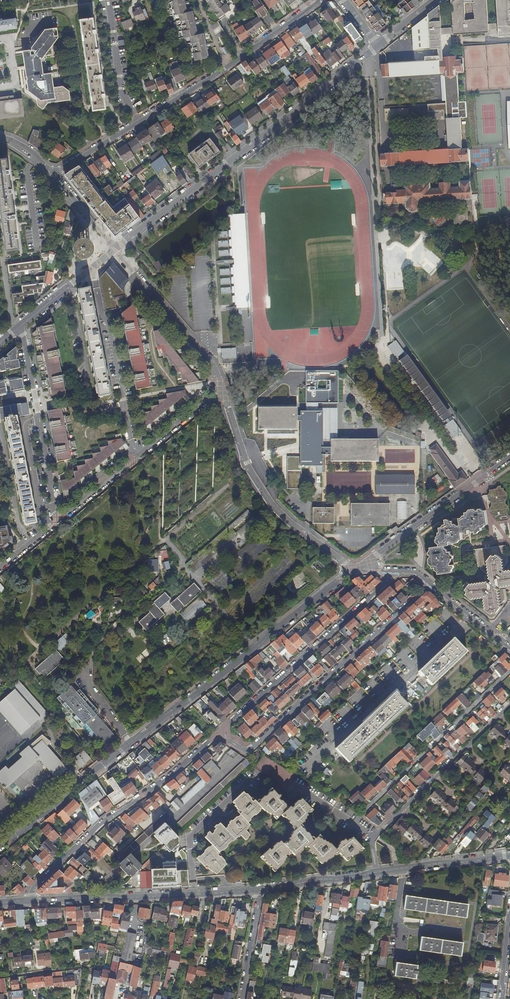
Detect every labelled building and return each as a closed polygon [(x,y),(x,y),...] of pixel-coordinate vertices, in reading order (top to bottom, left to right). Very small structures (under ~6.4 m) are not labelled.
[(198,34),(193,11),(187,12),(185,0),(172,0),(173,1),(168,4),(171,16),(179,14),(181,21),(177,21),(178,30),(179,31),(183,31),(184,37),(186,37),(190,36),(191,43),(188,43),(190,54),(194,53),(195,55),(197,59),(209,57),(204,33),(198,34)] [(219,17),(224,14),(216,0),(207,0),(219,17)] [(228,7),(226,4),(229,2),(228,0),(216,0),(224,14),(230,9),(228,7)] [(269,13),(260,0),(254,0),(248,0),(253,8),(259,17),(260,19),(269,13)] [(359,7),(364,13),(373,6),(369,0),(359,7)] [(397,3),(405,14),(411,10),(404,0),(401,0),(397,3)] [(411,10),(417,5),(414,0),(404,0),(411,10)] [(461,28),(459,0),(452,0),(454,29),(461,28)] [(461,28),(468,27),(468,25),(476,24),(476,26),(488,24),(486,0),(459,0),(461,28)] [(498,37),(509,36),(509,0),(496,0),(498,37)] [(397,3),(391,8),(393,10),(399,19),(405,14),(397,3)] [(378,12),(373,6),(364,13),(368,19),(378,12)] [(329,7),(322,12),(328,20),(329,22),(336,17),(331,10),(329,7)] [(380,53),(382,55),(382,64),(383,77),(445,73),(447,103),(447,111),(448,119),(461,118),(467,118),(463,57),(458,58),(458,56),(444,57),(444,59),(442,59),(440,29),(441,29),(440,7),(413,28),(414,50),(433,49),(432,57),(426,57),(426,62),(386,64),(386,55),(383,51),(380,53)] [(142,8),(136,10),(137,11),(140,20),(141,22),(146,19),(142,8)] [(333,9),(331,10),(336,17),(344,27),(350,22),(347,19),(344,21),(336,10),(335,11),(333,9)] [(368,19),(372,25),(382,18),(378,12),(368,19)] [(17,28),(15,18),(2,20),(2,17),(0,17),(0,30),(17,28)] [(256,30),(264,24),(260,19),(259,17),(251,22),(256,30)] [(80,19),(92,108),(104,107),(103,96),(104,96),(104,95),(103,95),(102,92),(100,77),(101,77),(100,73),(99,73),(96,52),(97,51),(97,48),(96,48),(94,33),(95,33),(94,28),(93,29),(92,21),(91,18),(80,19)] [(387,24),(382,18),(372,25),(377,32),(387,24)] [(315,19),(307,24),(314,35),(315,36),(322,31),(315,19)] [(256,30),(251,22),(244,26),(249,35),(257,31),(256,30)] [(306,40),(314,35),(307,24),(306,23),(298,28),(306,40)] [(240,41),(249,36),(249,35),(244,26),(243,25),(234,31),(240,41)] [(154,39),(150,27),(145,29),(150,40),(154,39)] [(300,40),(308,51),(311,49),(312,48),(306,40),(298,28),(297,27),(289,32),(295,41),(299,39),(299,40),(300,40)] [(33,95),(37,97),(41,101),(47,104),(54,103),(70,100),(70,99),(69,91),(67,90),(63,86),(54,87),(52,73),(43,74),(41,59),(43,58),(58,37),(58,34),(57,28),(45,30),(40,36),(31,47),(32,50),(30,51),(30,50),(22,51),(25,65),(27,65),(30,88),(28,91),(33,95)] [(287,47),(295,42),(287,31),(285,32),(286,33),(280,37),(287,47)] [(352,45),(355,42),(353,40),(349,34),(342,40),(348,47),(350,51),(354,47),(352,45)] [(329,42),(331,40),(329,37),(322,41),(325,45),(327,43),(328,45),(330,43),(329,42)] [(342,40),(335,45),(338,49),(340,52),(348,47),(342,40)] [(281,41),(272,47),(278,55),(280,54),(282,56),(285,55),(286,56),(290,53),(281,41)] [(278,55),(272,47),(269,43),(263,47),(265,49),(261,52),(263,54),(270,63),(275,60),(276,61),(280,58),(278,55)] [(323,66),(325,65),(327,63),(321,55),(316,49),(314,47),(312,48),(311,49),(317,57),(314,59),(317,62),(319,60),(323,66)] [(329,66),(337,60),(332,53),(329,49),(321,55),(327,63),(329,66)] [(338,49),(332,53),(337,60),(337,61),(343,56),(340,52),(338,49)] [(318,68),(325,77),(326,76),(323,72),(307,52),(306,53),(304,54),(301,56),(303,58),(304,60),(307,58),(312,65),(313,64),(316,69),(318,68)] [(263,54),(254,60),(260,70),(270,63),(263,54)] [(243,74),(251,68),(248,64),(245,60),(237,66),(243,74)] [(254,60),(248,64),(251,68),(255,74),(260,70),(254,60)] [(178,63),(169,68),(174,78),(176,83),(185,78),(178,63)] [(287,75),(290,72),(287,68),(285,65),(281,67),(287,75)] [(304,73),(305,75),(310,81),(311,83),(318,78),(309,67),(303,71),(304,73)] [(148,92),(157,88),(151,72),(148,73),(151,81),(145,84),(148,92)] [(301,87),(310,81),(305,75),(304,73),(295,79),(301,87)] [(237,74),(227,81),(234,90),(243,82),(240,78),(242,77),(240,75),(238,77),(237,74)] [(159,90),(167,87),(166,85),(163,76),(155,79),(159,90)] [(171,83),(167,85),(166,85),(167,87),(170,94),(178,89),(176,83),(174,78),(169,80),(171,83)] [(143,93),(148,92),(145,84),(143,80),(139,81),(143,93)] [(284,83),(275,89),(281,98),(290,91),(287,87),(284,83)] [(293,83),(287,87),(290,91),(293,95),(298,91),(293,83)] [(210,105),(220,98),(213,88),(207,92),(208,93),(204,96),(210,105)] [(275,89),(266,96),(275,108),(283,101),(281,98),(275,89)] [(24,115),(22,99),(16,100),(16,96),(0,98),(0,118),(24,115)] [(199,113),(210,105),(204,96),(203,96),(193,103),(197,110),(199,113)] [(266,96),(257,103),(266,114),(275,108),(266,96)] [(41,101),(37,97),(37,105),(43,109),(47,104),(41,101)] [(192,102),(181,109),(187,117),(197,110),(193,103),(192,102)] [(385,110),(386,119),(391,118),(409,117),(409,116),(439,114),(439,111),(447,111),(447,103),(438,103),(438,109),(409,111),(409,109),(391,110),(385,110)] [(256,106),(244,115),(250,123),(257,118),(258,119),(263,116),(256,106)] [(240,115),(229,123),(231,126),(234,130),(238,136),(241,133),(242,134),(246,131),(245,130),(249,128),(240,115)] [(382,167),(391,166),(397,166),(469,161),(469,148),(463,148),(461,118),(448,119),(450,149),(381,153),(382,167)] [(167,119),(159,124),(166,134),(173,128),(167,119)] [(218,121),(209,127),(219,139),(222,137),(220,134),(222,133),(220,130),(225,127),(222,123),(220,125),(218,121)] [(149,129),(147,130),(152,138),(154,141),(157,139),(156,138),(159,135),(160,138),(166,134),(159,124),(158,122),(155,124),(155,123),(148,128),(149,129)] [(37,137),(39,131),(33,129),(28,141),(41,150),(42,151),(47,144),(37,137)] [(147,129),(136,136),(137,137),(142,145),(152,138),(147,130),(147,129)] [(234,130),(229,134),(237,145),(242,141),(238,136),(234,130)] [(137,137),(127,143),(127,144),(133,152),(142,146),(142,145),(137,137)] [(205,142),(189,154),(198,167),(219,151),(211,140),(206,144),(205,142)] [(64,148),(57,143),(51,152),(58,157),(64,148)] [(127,144),(117,150),(124,161),(131,157),(132,159),(131,160),(133,163),(135,163),(138,168),(131,173),(133,176),(134,176),(135,175),(144,169),(133,152),(127,144)] [(160,151),(150,157),(153,162),(157,159),(162,155),(161,152),(160,151)] [(108,165),(111,163),(107,158),(106,155),(100,159),(106,168),(107,169),(108,169),(107,168),(109,167),(108,165)] [(176,188),(182,185),(175,174),(173,172),(171,168),(165,158),(162,155),(157,159),(176,188)] [(8,178),(7,173),(8,172),(8,168),(6,169),(5,158),(0,158),(0,208),(0,210),(6,249),(17,247),(16,237),(17,237),(16,233),(15,233),(13,217),(14,217),(14,213),(13,213),(11,198),(11,196),(10,196),(10,192),(11,192),(10,188),(9,188),(8,178)] [(100,159),(95,163),(100,171),(101,172),(106,168),(100,159)] [(97,177),(102,173),(101,172),(100,171),(99,171),(94,164),(90,167),(97,177)] [(79,165),(65,173),(116,237),(140,218),(125,198),(125,197),(113,207),(79,165)] [(184,168),(181,170),(188,182),(191,180),(188,174),(189,173),(190,175),(192,173),(187,165),(184,167),(184,168)] [(180,171),(175,174),(182,185),(183,186),(187,182),(180,171)] [(121,179),(124,183),(127,181),(128,181),(128,180),(133,176),(131,173),(131,172),(125,176),(126,176),(121,179)] [(127,187),(130,185),(128,183),(127,181),(124,183),(124,184),(119,187),(118,188),(121,192),(127,187)] [(153,199),(160,194),(159,193),(163,190),(156,181),(145,189),(149,194),(153,199)] [(331,181),(331,189),(341,189),(341,181),(331,181)] [(392,193),(384,193),(384,204),(406,202),(407,208),(411,212),(416,211),(420,207),(419,202),(472,199),(471,181),(460,181),(461,187),(431,189),(430,183),(406,185),(406,190),(398,190),(392,191),(392,193)] [(135,199),(139,197),(133,190),(128,194),(129,195),(125,198),(140,218),(144,216),(142,214),(143,213),(142,212),(141,212),(134,203),(136,202),(136,203),(137,202),(135,199)] [(146,207),(155,201),(153,199),(149,194),(141,200),(144,204),(146,207)] [(61,211),(57,210),(54,220),(59,221),(59,220),(65,222),(69,209),(66,206),(65,212),(62,211),(62,210),(61,209),(61,211)] [(68,227),(73,214),(69,209),(65,222),(64,226),(68,227)] [(231,289),(231,287),(222,287),(222,293),(232,292),(232,291),(236,290),(237,304),(246,303),(241,218),(232,218),(233,232),(228,233),(228,231),(218,231),(219,237),(228,236),(228,235),(233,235),(233,242),(229,242),(229,240),(219,241),(219,246),(229,246),(229,244),(233,244),(234,251),(229,251),(229,250),(219,250),(220,255),(229,255),(229,253),(234,253),(235,270),(230,270),(230,268),(221,269),(221,274),(231,273),(231,272),(235,272),(235,279),(231,280),(231,278),(221,278),(221,284),(231,283),(231,281),(235,281),(236,288),(231,289)] [(88,236),(83,234),(80,234),(78,234),(73,238),(71,243),(72,248),(73,250),(75,252),(80,254),(86,253),(90,250),(92,245),(91,240),(88,236)] [(8,264),(9,276),(14,275),(14,271),(20,270),(20,275),(25,274),(24,270),(30,269),(31,273),(36,273),(35,268),(41,267),(40,259),(8,264)] [(112,263),(103,274),(98,275),(105,311),(116,309),(114,300),(113,300),(113,297),(125,295),(124,291),(124,289),(125,287),(125,285),(126,283),(128,281),(112,263)] [(53,272),(46,271),(46,275),(44,282),(48,283),(49,276),(52,277),(53,272)] [(38,291),(42,292),(44,282),(46,275),(38,276),(39,282),(22,285),(22,291),(12,293),(13,304),(18,303),(18,302),(25,301),(24,296),(28,295),(28,294),(34,293),(34,292),(38,291)] [(94,303),(93,297),(91,298),(90,289),(78,291),(98,397),(109,395),(108,386),(110,386),(109,380),(107,381),(102,355),(104,356),(103,350),(101,351),(98,333),(100,333),(99,328),(97,329),(92,303),(94,303)] [(128,309),(129,313),(123,314),(124,321),(125,321),(125,325),(123,325),(124,330),(126,330),(127,335),(129,346),(130,346),(130,350),(128,351),(129,355),(131,355),(132,361),(134,372),(135,371),(135,375),(133,376),(134,381),(136,380),(137,386),(137,390),(152,387),(150,378),(155,377),(154,370),(149,371),(145,352),(150,351),(149,344),(144,345),(141,327),(145,326),(144,319),(139,320),(138,311),(135,312),(134,308),(128,309)] [(51,327),(53,327),(51,318),(40,328),(51,325),(51,327)] [(50,396),(66,393),(62,377),(60,378),(59,372),(60,372),(58,361),(57,361),(56,357),(59,357),(58,352),(56,352),(54,347),(55,347),(53,336),(52,336),(52,332),(54,332),(53,327),(51,327),(51,325),(40,328),(37,330),(32,334),(33,338),(38,337),(42,355),(37,356),(38,363),(43,362),(47,380),(42,381),(43,388),(48,387),(50,396)] [(162,327),(157,331),(153,332),(157,350),(162,349),(163,358),(168,357),(170,366),(174,365),(176,373),(180,373),(182,381),(187,380),(187,384),(194,383),(194,378),(200,377),(199,373),(188,375),(187,370),(194,369),(193,365),(182,367),(181,362),(187,361),(187,357),(176,359),(175,355),(181,354),(180,350),(170,352),(169,347),(175,346),(174,342),(167,343),(160,334),(165,330),(162,327)] [(402,354),(404,353),(398,344),(389,350),(396,359),(399,356),(401,359),(404,358),(402,354)] [(6,371),(6,369),(10,369),(10,370),(20,368),(16,347),(0,361),(0,372),(6,371)] [(222,358),(236,358),(236,348),(221,349),(222,358)] [(451,416),(406,356),(404,358),(401,359),(399,361),(443,421),(445,420),(448,418),(451,416)] [(338,371),(306,371),(306,403),(338,403),(338,371)] [(281,391),(295,378),(290,372),(276,385),(281,391)] [(9,381),(11,391),(24,389),(22,378),(9,381)] [(24,390),(24,389),(11,391),(9,381),(4,382),(6,392),(0,393),(0,395),(24,390)] [(144,417),(140,418),(141,425),(146,425),(147,431),(151,430),(149,419),(154,418),(155,425),(159,424),(157,413),(162,412),(163,418),(167,418),(165,407),(169,406),(171,412),(175,411),(173,404),(182,397),(186,402),(190,399),(186,394),(185,391),(166,394),(167,399),(158,401),(159,405),(151,407),(152,411),(143,413),(144,417)] [(5,420),(24,525),(36,523),(34,514),(36,514),(35,508),(33,509),(28,484),(30,484),(29,478),(27,479),(24,461),(26,461),(25,455),(23,457),(18,431),(20,431),(19,425),(17,426),(16,418),(29,415),(27,403),(21,405),(20,404),(0,408),(0,418),(0,421),(5,420)] [(258,430),(297,429),(296,407),(258,407),(258,430)] [(65,417),(63,408),(49,411),(50,418),(51,418),(52,422),(50,422),(51,427),(53,427),(54,432),(53,433),(55,443),(56,443),(57,447),(54,448),(55,452),(57,452),(59,458),(58,458),(59,462),(73,459),(71,449),(76,448),(75,441),(70,442),(66,424),(71,423),(70,416),(65,417)] [(322,412),(300,412),(301,456),(286,456),(287,489),(301,489),(300,466),(322,465),(322,412)] [(448,423),(445,426),(451,435),(459,428),(453,419),(450,421),(448,418),(445,420),(448,423)] [(122,439),(121,434),(115,435),(116,440),(108,441),(108,446),(100,448),(101,452),(92,454),(93,458),(84,460),(85,465),(77,466),(78,471),(74,472),(75,478),(61,481),(64,498),(68,497),(66,489),(68,489),(67,485),(76,483),(75,479),(80,478),(81,484),(85,483),(83,473),(88,472),(89,478),(93,477),(91,466),(95,466),(97,472),(101,471),(99,460),(103,459),(104,466),(108,465),(106,454),(111,453),(112,459),(116,459),(115,451),(122,446),(126,451),(129,448),(122,439)] [(378,461),(378,442),(378,439),(330,440),(330,461),(378,461)] [(448,480),(454,489),(468,479),(461,471),(458,473),(436,445),(429,451),(431,453),(430,454),(449,479),(448,480)] [(363,473),(332,473),(332,494),(367,494),(367,484),(363,484),(363,473)] [(433,485),(441,479),(437,474),(429,480),(433,485)] [(375,494),(415,493),(414,475),(375,476),(375,494)] [(491,489),(492,489),(490,490),(490,492),(488,495),(488,499),(491,501),(492,505),(490,507),(490,512),(493,514),(493,517),(496,516),(496,519),(498,518),(500,516),(502,515),(507,514),(507,512),(508,510),(508,505),(505,503),(505,499),(507,497),(506,492),(503,490),(503,487),(501,487),(501,485),(498,486),(496,488),(491,489)] [(397,519),(407,519),(406,501),(397,502),(397,519)] [(390,504),(351,504),(351,526),(390,525),(390,504)] [(312,523),(334,524),(333,508),(312,508),(312,523)] [(484,527),(486,524),(488,524),(485,510),(484,510),(481,508),(478,508),(478,510),(476,510),(474,508),(470,509),(468,511),(465,512),(466,514),(463,514),(462,517),(453,519),(453,520),(451,520),(448,518),(446,519),(446,523),(444,524),(442,526),(440,527),(440,532),(439,532),(439,534),(437,537),(437,539),(436,539),(437,541),(439,543),(439,546),(430,547),(430,549),(429,551),(429,554),(430,554),(430,556),(428,559),(429,563),(432,565),(432,568),(435,567),(435,569),(437,571),(438,574),(452,571),(452,569),(454,566),(454,564),(450,564),(450,562),(451,560),(451,558),(453,558),(453,555),(450,553),(450,551),(448,551),(447,549),(445,547),(444,545),(449,545),(448,541),(450,540),(454,543),(458,542),(460,539),(465,539),(467,536),(469,535),(468,529),(470,529),(472,531),(474,530),(475,533),(477,532),(479,530),(482,530),(481,527),(484,527)] [(250,512),(247,509),(185,565),(188,568),(250,512)] [(242,539),(258,524),(252,517),(235,532),(242,539)] [(199,525),(203,529),(210,522),(207,518),(199,525)] [(13,538),(9,533),(7,526),(4,527),(0,527),(0,549),(13,538)] [(236,535),(232,530),(189,568),(194,572),(236,535)] [(507,552),(507,553),(506,545),(475,549),(478,566),(479,564),(485,569),(485,568),(491,573),(490,574),(491,576),(490,577),(492,579),(490,582),(488,580),(486,582),(485,581),(484,582),(482,581),(481,582),(479,581),(478,583),(476,582),(475,583),(474,582),(472,584),(471,582),(466,589),(467,590),(468,592),(466,593),(473,599),(474,597),(476,598),(477,597),(479,598),(480,596),(481,597),(482,596),(485,598),(484,600),(486,601),(484,602),(486,604),(485,605),(487,606),(485,608),(492,613),(493,612),(495,611),(496,612),(501,606),(500,605),(501,603),(500,602),(501,600),(499,599),(500,597),(499,596),(500,595),(499,593),(500,592),(498,591),(503,584),(505,586),(506,584),(507,585),(508,584),(509,585),(509,569),(509,570),(508,569),(507,570),(504,568),(509,562),(507,552)] [(164,570),(170,569),(169,562),(166,551),(158,551),(158,556),(160,555),(162,564),(161,564),(162,567),(163,566),(164,570)] [(148,573),(159,572),(158,560),(148,560),(148,573)] [(312,565),(320,574),(325,568),(317,560),(312,565)] [(233,580),(222,568),(208,581),(219,593),(233,580)] [(159,576),(148,586),(152,590),(159,583),(159,576)] [(354,579),(351,581),(356,586),(361,591),(365,587),(374,579),(371,576),(363,583),(359,578),(354,579)] [(380,582),(376,578),(375,578),(374,579),(365,587),(369,592),(380,582)] [(414,587),(417,590),(422,586),(412,579),(406,585),(401,589),(402,590),(403,591),(408,587),(410,589),(412,587),(413,588),(414,587)] [(393,586),(398,591),(400,590),(401,589),(406,585),(401,580),(399,582),(398,581),(393,586)] [(200,592),(193,583),(168,604),(176,613),(200,592)] [(350,591),(348,593),(355,600),(363,593),(361,591),(356,586),(350,591)] [(391,595),(392,597),(393,596),(396,594),(390,587),(377,599),(383,605),(386,602),(385,600),(390,596),(391,595)] [(346,608),(355,600),(348,593),(346,595),(344,593),(346,591),(344,589),(343,588),(335,595),(338,598),(339,600),(346,608)] [(164,593),(153,602),(154,603),(153,604),(156,607),(144,617),(151,626),(163,615),(158,609),(169,599),(164,593)] [(401,593),(395,598),(401,605),(406,600),(404,597),(401,593)] [(427,600),(430,603),(435,598),(436,598),(430,593),(426,593),(421,597),(425,601),(426,602),(427,600)] [(421,603),(425,601),(421,597),(414,604),(418,608),(421,611),(422,610),(425,608),(421,603)] [(206,608),(198,598),(178,614),(187,624),(206,608)] [(395,598),(391,602),(397,608),(401,605),(395,598)] [(439,602),(435,598),(430,603),(429,604),(427,606),(425,608),(422,610),(423,612),(426,609),(427,611),(431,607),(433,609),(439,604),(438,603),(439,602)] [(332,610),(333,609),(326,602),(321,607),(324,611),(323,613),(325,616),(332,610)] [(387,604),(386,605),(393,612),(397,608),(391,602),(388,605),(387,604)] [(414,611),(417,615),(419,613),(421,611),(418,608),(417,608),(414,604),(404,613),(411,620),(411,621),(412,620),(414,618),(415,617),(413,615),(414,614),(413,613),(413,612),(414,611)] [(374,606),(369,611),(370,612),(373,615),(378,610),(374,606)] [(390,614),(383,607),(380,610),(380,611),(376,615),(382,621),(390,614)] [(369,612),(365,609),(358,615),(362,619),(362,618),(364,621),(368,618),(368,619),(370,617),(373,615),(370,612),(369,612)] [(93,618),(95,617),(99,615),(96,610),(92,613),(90,611),(85,615),(89,620),(93,618)] [(322,617),(317,622),(323,628),(331,621),(326,616),(325,616),(323,613),(320,610),(318,612),(321,615),(322,617)] [(334,619),(337,616),(332,612),(330,614),(329,614),(326,616),(331,621),(331,622),(334,619)] [(408,623),(411,620),(404,613),(398,618),(400,620),(410,631),(411,632),(414,629),(408,623)] [(421,615),(419,613),(417,615),(416,616),(415,617),(414,618),(415,620),(419,624),(426,617),(423,613),(421,615)] [(355,626),(357,629),(360,626),(354,619),(344,627),(351,634),(355,631),(354,629),(353,631),(352,629),(355,626)] [(373,629),(377,624),(372,619),(368,624),(373,629)] [(391,640),(395,636),(401,630),(406,635),(410,631),(400,620),(386,634),(391,640)] [(315,636),(323,629),(323,628),(317,622),(316,621),(315,622),(316,623),(309,629),(310,630),(315,636)] [(344,627),(339,632),(344,636),(346,639),(348,637),(351,634),(344,627)] [(307,644),(316,636),(315,636),(310,630),(301,638),(304,641),(307,644)] [(357,632),(355,630),(355,631),(351,634),(348,637),(352,641),(357,636),(358,636),(359,635),(356,632),(357,632)] [(411,632),(410,631),(406,635),(411,640),(415,636),(411,632)] [(296,633),(288,640),(296,649),(304,641),(301,638),(296,633)] [(336,636),(334,638),(332,640),(335,643),(342,636),(339,633),(336,636)] [(65,634),(53,643),(60,651),(72,642),(65,634)] [(386,634),(379,641),(385,648),(386,646),(390,643),(392,641),(391,640),(386,634)] [(291,654),(296,649),(288,640),(284,636),(283,635),(270,644),(272,646),(276,651),(277,652),(279,654),(285,647),(291,654)] [(348,646),(353,642),(352,641),(348,637),(346,639),(341,643),(345,648),(349,652),(349,653),(351,651),(348,646)] [(454,638),(418,671),(431,685),(467,652),(454,638)] [(331,640),(329,642),(335,649),(335,648),(337,647),(331,640)] [(373,644),(370,647),(379,657),(386,651),(392,658),(393,657),(385,648),(379,641),(374,645),(373,644)] [(337,650),(335,648),(335,649),(330,653),(337,662),(342,658),(339,654),(345,648),(341,643),(340,644),(341,646),(337,650)] [(326,645),(325,644),(319,650),(324,655),(330,649),(329,648),(330,647),(327,644),(326,645)] [(377,660),(380,657),(379,657),(370,647),(370,646),(363,653),(369,660),(372,663),(376,659),(377,660)] [(395,656),(393,654),(387,647),(385,648),(393,657),(395,656)] [(55,650),(34,669),(42,679),(64,660),(55,650)] [(266,657),(261,652),(257,654),(262,659),(262,660),(266,657)] [(288,664),(279,654),(277,652),(273,655),(277,659),(276,660),(274,657),(270,660),(275,665),(276,663),(281,670),(288,664)] [(331,662),(334,665),(337,662),(330,653),(324,658),(326,660),(329,663),(331,662)] [(363,662),(365,664),(369,660),(363,653),(356,660),(362,667),(361,667),(351,677),(352,678),(365,666),(362,663),(363,662)] [(507,670),(509,668),(509,661),(507,663),(503,659),(505,657),(508,659),(509,658),(504,653),(499,659),(497,660),(507,670)] [(262,659),(257,654),(248,662),(252,665),(254,668),(265,680),(269,677),(270,679),(271,678),(270,676),(273,673),(268,668),(266,670),(267,671),(265,673),(256,664),(262,659)] [(507,670),(497,660),(495,662),(490,667),(493,670),(495,668),(502,676),(507,670)] [(310,665),(307,661),(304,664),(310,671),(313,669),(310,666),(310,665)] [(323,663),(321,661),(318,663),(326,672),(329,669),(323,663)] [(265,680),(254,668),(252,665),(248,662),(244,665),(247,669),(255,677),(262,684),(263,683),(264,683),(265,684),(267,682),(265,680)] [(351,664),(344,670),(347,672),(351,677),(361,667),(357,662),(353,666),(351,664)] [(323,670),(325,673),(326,672),(318,663),(313,669),(310,671),(311,672),(308,675),(312,679),(315,682),(317,679),(316,677),(323,670)] [(233,673),(237,677),(247,669),(244,665),(233,673)] [(307,674),(301,666),(293,673),(300,680),(307,674)] [(491,676),(495,672),(493,670),(490,667),(480,676),(487,684),(493,678),(491,676)] [(245,671),(252,679),(253,678),(255,677),(247,669),(245,671)] [(356,690),(360,687),(354,680),(352,678),(351,677),(347,672),(335,682),(343,691),(351,684),(356,690)] [(310,682),(312,679),(308,675),(307,674),(300,680),(299,681),(303,686),(309,681),(310,682)] [(292,676),(280,687),(284,691),(285,693),(296,683),(298,682),(292,676)] [(422,676),(418,681),(422,685),(427,681),(422,676)] [(481,690),(487,684),(480,676),(470,686),(474,690),(478,686),(481,690)] [(255,677),(253,678),(255,680),(251,683),(248,686),(255,692),(262,685),(262,684),(255,677)] [(357,678),(354,680),(360,687),(361,688),(363,686),(357,678)] [(10,687),(12,691),(0,701),(0,712),(20,735),(38,719),(40,722),(48,716),(18,680),(10,687)] [(289,698),(300,687),(296,683),(285,693),(289,698)] [(340,691),(332,683),(325,690),(332,698),(340,691)] [(238,684),(234,688),(242,696),(246,693),(238,684)] [(232,709),(235,706),(217,686),(213,689),(220,697),(221,696),(226,700),(224,702),(223,701),(222,702),(230,711),(232,709)] [(106,744),(116,735),(73,687),(61,697),(85,725),(87,723),(106,744)] [(464,695),(464,694),(470,689),(468,687),(456,698),(461,703),(462,704),(465,708),(470,704),(465,699),(465,700),(462,697),(463,696),(461,695),(462,694),(464,695)] [(236,702),(242,696),(234,688),(228,693),(236,702)] [(272,693),(276,698),(278,700),(283,695),(281,693),(277,688),(272,693)] [(508,695),(501,688),(494,695),(497,699),(498,699),(501,702),(506,698),(505,697),(508,695)] [(408,705),(395,692),(335,749),(348,763),(408,705)] [(225,716),(230,711),(222,702),(218,705),(213,700),(214,700),(208,693),(205,696),(211,702),(214,705),(225,716)] [(281,700),(282,701),(285,705),(291,699),(289,698),(285,693),(283,695),(278,700),(277,700),(278,702),(281,700)] [(321,696),(320,698),(316,701),(320,706),(329,697),(325,693),(321,696)] [(274,703),(276,701),(275,699),(271,695),(268,698),(269,699),(273,704),(274,703)] [(488,707),(496,700),(490,695),(483,702),(488,707)] [(218,714),(216,716),(222,723),(227,718),(225,716),(214,705),(211,702),(205,696),(202,698),(218,714)] [(453,711),(461,703),(456,698),(443,711),(447,716),(453,710),(453,711)] [(273,704),(269,699),(267,701),(265,699),(258,706),(264,712),(265,712),(267,710),(272,705),(273,704)] [(276,701),(274,703),(277,705),(274,708),(272,705),(267,710),(268,711),(271,714),(275,719),(277,717),(275,714),(285,705),(282,701),(279,703),(278,702),(277,700),(276,701)] [(310,703),(306,706),(316,717),(318,718),(320,716),(318,713),(319,712),(310,703)] [(310,715),(307,718),(308,719),(311,722),(312,720),(311,718),(313,716),(315,718),(316,717),(306,706),(301,711),(302,712),(304,714),(307,712),(310,715)] [(481,710),(481,711),(477,714),(482,719),(488,714),(490,717),(492,715),(487,710),(484,707),(481,710)] [(259,713),(254,708),(252,710),(258,718),(260,716),(258,714),(259,713)] [(209,722),(214,717),(215,716),(209,710),(203,716),(209,722)] [(249,726),(258,718),(252,710),(243,718),(245,721),(249,726)] [(327,710),(318,719),(321,722),(322,723),(331,714),(327,710)] [(266,713),(265,712),(264,712),(261,715),(266,720),(270,724),(270,725),(276,719),(275,719),(271,714),(269,716),(266,713)] [(293,716),(290,719),(297,727),(300,725),(307,718),(304,714),(302,712),(298,715),(298,714),(294,717),(293,716)] [(440,718),(433,724),(437,728),(436,729),(440,735),(444,731),(442,729),(441,727),(443,725),(442,725),(441,724),(442,723),(446,719),(440,713),(437,716),(440,718)] [(440,718),(437,716),(431,722),(433,724),(440,718)] [(468,722),(466,724),(470,728),(474,733),(477,730),(474,726),(477,722),(473,717),(467,722),(468,722)] [(262,724),(261,725),(265,729),(270,724),(266,720),(265,720),(263,718),(259,721),(262,724)] [(290,738),(293,736),(298,731),(290,721),(282,729),(288,736),(290,738)] [(425,736),(432,729),(434,727),(431,722),(422,730),(417,735),(422,740),(425,737),(426,737),(425,736)] [(197,732),(199,729),(193,723),(191,725),(197,732)] [(248,727),(244,723),(239,728),(241,731),(240,732),(246,739),(250,735),(254,739),(256,737),(250,730),(248,727)] [(509,735),(508,736),(503,731),(504,730),(497,724),(490,732),(497,738),(498,737),(504,742),(503,743),(509,748),(509,736),(509,735)] [(257,726),(256,725),(250,730),(256,737),(265,729),(261,725),(255,730),(254,729),(257,726)] [(468,731),(472,735),(474,733),(470,728),(468,730),(463,725),(456,732),(465,741),(467,739),(463,735),(468,731)] [(278,730),(279,731),(275,734),(274,733),(272,736),(274,738),(280,745),(286,740),(285,739),(288,736),(282,729),(281,727),(278,730)] [(178,738),(186,731),(184,729),(176,736),(178,738)] [(199,729),(197,732),(193,736),(197,740),(203,735),(202,735),(204,734),(199,729)] [(426,737),(425,737),(427,740),(435,732),(432,729),(425,736),(426,737)] [(465,741),(456,732),(455,730),(446,739),(448,740),(455,748),(456,750),(459,747),(456,744),(454,742),(457,739),(459,740),(459,741),(462,744),(465,741)] [(179,738),(187,747),(195,740),(186,731),(178,738),(179,738)] [(42,734),(39,737),(46,745),(51,741),(42,734)] [(39,737),(19,754),(22,757),(8,770),(5,766),(0,771),(0,781),(4,785),(3,786),(4,787),(5,786),(6,787),(39,758),(56,776),(66,767),(46,745),(39,737)] [(187,747),(179,738),(171,746),(172,747),(179,754),(187,747)] [(280,750),(287,758),(290,755),(286,752),(280,745),(274,738),(266,746),(272,752),(277,746),(281,750),(280,750)] [(293,741),(292,739),(289,742),(292,746),(286,752),(290,755),(299,747),(298,747),(293,741)] [(448,740),(445,743),(447,745),(448,744),(453,750),(455,748),(448,740)] [(147,751),(150,747),(145,742),(141,745),(144,749),(147,751)] [(415,758),(414,757),(416,755),(411,750),(411,749),(411,748),(412,747),(409,744),(410,744),(409,742),(403,748),(407,753),(407,752),(413,758),(413,759),(414,760),(416,759),(415,758)] [(213,754),(208,749),(206,751),(208,752),(213,758),(226,746),(221,743),(220,743),(213,749),(215,752),(213,754)] [(447,745),(445,743),(443,745),(446,748),(452,755),(456,750),(455,748),(453,750),(448,744),(447,745)] [(436,753),(439,756),(442,753),(441,752),(436,746),(433,750),(436,753)] [(177,758),(180,755),(179,754),(172,747),(164,754),(165,755),(171,761),(175,757),(177,758)] [(408,764),(413,759),(413,758),(407,753),(403,748),(384,766),(389,771),(391,773),(393,771),(391,769),(402,758),(408,764)] [(446,748),(441,752),(442,753),(446,757),(447,759),(452,755),(446,748)] [(138,754),(144,761),(150,755),(147,751),(144,749),(138,754)] [(78,760),(82,765),(90,758),(83,750),(73,759),(76,762),(78,760)] [(217,767),(211,760),(199,770),(198,772),(196,773),(202,779),(206,784),(239,755),(231,750),(226,754),(217,767)] [(210,758),(212,760),(213,758),(208,752),(201,759),(205,763),(210,758)] [(471,756),(467,752),(454,765),(459,770),(461,768),(463,770),(464,769),(468,772),(466,773),(469,776),(471,773),(476,768),(474,765),(474,764),(470,761),(473,757),(471,756)] [(436,765),(446,757),(442,753),(439,756),(437,758),(436,760),(433,756),(430,758),(435,764),(436,765)] [(165,755),(161,758),(168,766),(172,762),(171,761),(165,755)] [(427,771),(435,764),(430,758),(428,756),(419,765),(424,770),(430,776),(431,775),(427,771)] [(134,758),(132,760),(137,767),(139,765),(140,764),(134,758)] [(167,769),(169,767),(168,766),(161,758),(157,762),(163,768),(164,769),(166,768),(167,769)] [(241,763),(246,768),(252,763),(246,759),(241,763)] [(155,774),(156,775),(163,768),(157,762),(156,763),(153,760),(148,765),(151,768),(150,769),(155,774)] [(199,760),(193,766),(198,772),(199,770),(198,769),(203,764),(199,760)] [(177,823),(182,829),(199,812),(246,768),(241,763),(220,784),(220,783),(177,823)] [(509,782),(509,781),(509,768),(506,764),(498,773),(509,782)] [(119,770),(116,765),(108,771),(112,776),(116,773),(117,772),(119,770)] [(151,777),(155,774),(150,769),(148,766),(140,771),(145,778),(147,780),(151,777)] [(388,772),(389,771),(384,766),(376,774),(381,779),(386,784),(390,781),(382,773),(386,770),(388,772)] [(140,771),(137,767),(135,769),(127,776),(130,780),(135,775),(136,776),(138,775),(142,780),(145,778),(140,771)] [(487,775),(480,769),(479,770),(476,768),(471,773),(474,776),(474,777),(481,783),(487,775)] [(424,770),(415,778),(421,785),(430,776),(424,770)] [(183,775),(181,773),(175,778),(175,779),(180,784),(186,778),(183,775)] [(175,787),(178,790),(181,787),(174,779),(166,785),(170,790),(171,791),(174,788),(175,787)] [(169,813),(168,815),(170,817),(206,784),(202,779),(179,800),(178,799),(179,798),(178,797),(177,798),(177,797),(170,804),(172,806),(167,811),(169,813)] [(378,792),(386,784),(381,779),(373,787),(378,792)] [(107,794),(101,786),(98,782),(97,780),(79,794),(91,826),(98,820),(91,810),(100,803),(98,800),(107,794)] [(407,780),(403,784),(412,793),(416,789),(407,780)] [(125,796),(136,789),(134,786),(131,782),(128,784),(126,781),(118,785),(118,786),(120,789),(125,796)] [(365,793),(373,786),(368,781),(364,785),(366,787),(362,791),(365,793)] [(393,787),(391,789),(400,799),(403,802),(408,797),(412,793),(400,781),(397,785),(406,795),(403,798),(393,787)] [(466,806),(471,810),(488,790),(488,789),(489,788),(485,785),(466,806)] [(213,826),(215,828),(213,830),(213,831),(211,833),(208,831),(206,833),(206,834),(204,836),(212,844),(210,846),(208,846),(204,850),(204,851),(200,855),(198,855),(195,857),(204,866),(205,864),(207,866),(208,868),(210,870),(212,872),(214,872),(216,874),(227,864),(225,862),(224,860),(221,856),(219,856),(217,854),(219,852),(221,850),(222,850),(227,846),(227,844),(231,840),(233,840),(237,836),(238,837),(240,835),(245,840),(248,838),(248,836),(250,834),(246,830),(248,828),(248,827),(250,825),(248,822),(250,820),(250,819),(254,815),(256,815),(260,811),(261,809),(262,808),(265,811),(266,810),(268,812),(269,813),(271,815),(272,813),(274,815),(276,816),(278,817),(281,815),(283,813),(285,815),(285,817),(287,819),(288,818),(289,820),(289,822),(292,826),(294,826),(296,829),(295,830),(292,833),(293,834),(290,836),(290,837),(288,839),(289,840),(285,845),(281,840),(279,842),(277,842),(273,846),(273,848),(271,849),(269,848),(261,855),(264,859),(266,860),(266,861),(268,863),(269,863),(271,865),(272,867),(274,868),(276,870),(284,863),(283,863),(285,861),(285,859),(287,857),(286,856),(288,854),(288,852),(290,850),(295,856),(297,853),(299,854),(303,850),(303,848),(305,846),(306,848),(308,846),(310,848),(310,850),(311,852),(313,854),(315,854),(317,856),(316,857),(322,864),(325,862),(326,862),(331,858),(332,859),(336,855),(337,855),(340,853),(347,860),(348,858),(350,857),(352,856),(353,857),(355,855),(357,855),(359,853),(358,853),(360,851),(360,850),(363,848),(353,837),(351,839),(350,839),(347,841),(345,839),(343,841),(342,841),(339,843),(340,844),(339,846),(338,847),(336,849),(331,843),(330,844),(328,842),(326,842),(324,840),(323,841),(322,839),(320,839),(318,837),(315,839),(314,841),(312,838),(311,837),(309,835),(310,835),(308,833),(306,832),(305,831),(305,830),(303,828),(302,827),(300,826),(301,824),(304,821),(304,820),(306,819),(306,817),(308,815),(307,814),(309,812),(309,811),(312,809),(301,799),(300,800),(298,800),(294,804),(294,806),(292,808),(290,806),(288,808),(286,806),(286,805),(282,800),(280,800),(278,799),(280,797),(272,789),(270,791),(268,792),(266,794),(267,794),(265,796),(264,796),(260,800),(259,801),(257,803),(256,801),(254,799),(252,801),(250,800),(250,798),(246,794),(244,793),(242,791),(232,801),(234,803),(234,805),(236,807),(235,807),(237,810),(239,810),(241,812),(239,813),(240,814),(238,816),(236,816),(232,820),(230,820),(228,822),(229,823),(227,825),(227,826),(225,828),(219,822),(217,824),(215,824),(213,826)] [(397,801),(400,799),(391,789),(387,792),(396,802),(397,801)] [(366,803),(368,801),(361,794),(358,791),(349,799),(352,803),(358,797),(361,801),(363,800),(366,803)] [(157,795),(153,799),(159,806),(160,807),(163,803),(166,800),(158,792),(156,793),(157,795)] [(363,792),(361,794),(368,801),(370,800),(363,792)] [(448,809),(447,810),(454,816),(461,808),(454,802),(453,803),(447,798),(448,798),(441,792),(434,799),(441,805),(440,806),(443,809),(444,808),(445,806),(448,809)] [(113,807),(107,798),(100,803),(106,812),(113,807)] [(148,816),(159,806),(153,799),(152,798),(151,799),(151,798),(148,801),(148,802),(141,809),(147,816),(148,816)] [(68,817),(80,806),(74,800),(71,803),(73,805),(67,810),(65,808),(63,810),(68,817)] [(382,811),(387,817),(396,809),(389,802),(381,810),(382,811)] [(138,807),(126,815),(133,821),(134,822),(137,825),(147,816),(141,809),(138,807)] [(375,808),(366,817),(369,821),(378,826),(381,823),(375,817),(379,813),(375,808)] [(68,817),(63,810),(57,815),(59,818),(64,823),(65,823),(70,818),(68,817)] [(484,831),(487,828),(495,817),(487,811),(483,815),(488,819),(487,820),(487,821),(482,827),(481,828),(484,831)] [(57,815),(55,813),(50,817),(55,822),(59,818),(57,815)] [(127,825),(125,827),(130,832),(134,829),(133,827),(132,828),(129,825),(133,821),(126,815),(125,814),(121,819),(127,825)] [(166,814),(155,824),(159,828),(164,823),(170,817),(168,815),(166,814)] [(396,829),(403,835),(406,831),(413,837),(414,836),(417,838),(420,841),(419,842),(426,848),(433,840),(425,834),(425,835),(419,830),(420,829),(412,823),(409,827),(402,821),(404,819),(401,816),(392,827),(395,830),(396,829)] [(480,819),(475,816),(459,835),(461,837),(463,834),(464,835),(468,830),(476,821),(477,822),(480,819)] [(51,827),(55,822),(50,817),(45,821),(48,824),(51,827)] [(76,824),(82,831),(87,826),(81,819),(76,824)] [(155,835),(163,843),(165,845),(176,835),(164,823),(159,828),(153,833),(155,835)] [(494,828),(500,833),(505,827),(500,823),(497,826),(496,825),(494,828)] [(52,842),(59,835),(51,827),(48,824),(40,831),(48,839),(52,842)] [(71,828),(70,829),(77,836),(82,831),(76,824),(71,828)] [(151,826),(144,833),(148,837),(153,833),(159,828),(155,824),(154,825),(151,826)] [(114,829),(112,832),(109,836),(113,839),(113,838),(117,842),(125,833),(116,825),(114,828),(113,828),(114,829)] [(489,834),(485,831),(484,831),(481,828),(477,833),(476,834),(475,836),(472,839),(475,841),(478,838),(483,842),(489,834)] [(70,829),(65,833),(66,833),(72,840),(77,836),(70,829)] [(72,840),(66,833),(65,833),(63,831),(59,835),(67,844),(72,840)] [(470,831),(463,840),(460,843),(465,847),(472,839),(475,836),(470,831)] [(144,833),(118,857),(122,861),(130,854),(148,837),(144,833)] [(163,843),(155,835),(154,836),(162,844),(163,843)] [(436,849),(437,850),(443,843),(441,841),(438,838),(431,846),(432,847),(435,850),(436,849)] [(437,850),(438,851),(442,855),(452,842),(447,838),(446,840),(443,843),(437,850)] [(53,852),(57,848),(52,842),(48,839),(41,845),(50,855),(53,858),(56,854),(53,852)] [(97,844),(92,840),(87,843),(93,848),(97,844)] [(106,846),(103,843),(99,847),(98,848),(95,852),(102,858),(110,849),(107,846),(106,846)] [(45,849),(42,852),(38,856),(39,858),(45,864),(48,867),(51,864),(48,862),(53,858),(50,855),(45,849)] [(98,856),(90,849),(88,852),(89,852),(87,855),(94,860),(97,863),(101,859),(102,858),(99,855),(98,856)] [(86,869),(94,860),(87,855),(86,854),(79,863),(86,869)] [(121,866),(129,875),(131,877),(140,868),(142,866),(130,854),(122,861),(119,864),(121,866)] [(67,863),(69,864),(76,870),(81,864),(73,857),(67,863)] [(43,866),(45,864),(39,858),(35,861),(42,868),(44,871),(46,869),(43,866)] [(97,863),(107,875),(113,870),(102,858),(101,859),(97,863)] [(156,875),(155,867),(151,867),(150,862),(149,860),(142,866),(140,868),(141,889),(152,888),(151,875),(156,875)] [(7,861),(0,867),(0,873),(2,876),(12,866),(7,861)] [(27,867),(26,868),(25,868),(23,870),(27,874),(32,869),(34,871),(34,872),(38,876),(40,874),(38,872),(31,865),(28,861),(26,863),(27,864),(26,865),(27,866),(27,867)] [(38,872),(42,868),(35,861),(31,865),(38,872)] [(180,862),(165,863),(166,873),(181,872),(180,862)] [(79,879),(82,876),(77,872),(70,866),(63,874),(74,883),(63,893),(72,892),(72,890),(71,889),(75,885),(75,884),(78,881),(77,880),(76,882),(73,879),(76,876),(79,879)] [(83,866),(77,872),(82,876),(83,875),(84,874),(82,873),(86,869),(83,866)] [(129,875),(121,866),(120,867),(128,876),(129,875)] [(63,874),(59,870),(38,890),(40,894),(63,893),(74,883),(63,874)] [(93,876),(88,870),(84,874),(83,875),(88,881),(93,876)] [(499,875),(495,874),(494,885),(507,887),(508,876),(505,876),(505,874),(499,873),(499,875)] [(22,880),(28,886),(33,881),(27,875),(22,880)] [(187,891),(187,877),(177,877),(177,891),(187,891)] [(90,885),(93,888),(99,882),(96,880),(95,880),(90,885)] [(20,886),(18,884),(12,890),(15,893),(16,893),(18,895),(24,890),(21,887),(20,886)] [(398,886),(389,885),(389,888),(387,897),(396,898),(398,886)] [(382,901),(384,887),(379,886),(377,897),(375,908),(381,909),(382,901)] [(350,896),(358,898),(358,897),(359,888),(351,887),(350,896)] [(499,890),(489,889),(487,903),(500,905),(502,894),(498,894),(499,890)] [(330,902),(333,903),(340,904),(341,895),(331,893),(330,902)] [(322,905),(324,896),(317,895),(316,904),(322,905)] [(340,904),(339,906),(348,908),(350,896),(341,895),(340,904)] [(364,913),(368,913),(369,907),(371,896),(367,895),(364,897),(364,899),(362,898),(362,897),(358,897),(358,898),(356,909),(360,910),(364,913)] [(468,904),(406,895),(405,902),(404,909),(466,918),(468,904)] [(170,912),(176,914),(180,914),(182,905),(183,901),(177,902),(172,902),(170,911),(170,912)] [(259,942),(262,943),(264,926),(274,928),(276,915),(267,914),(268,905),(263,903),(257,940),(259,940),(259,942)] [(181,916),(185,917),(189,918),(190,914),(192,907),(182,905),(180,914),(179,915),(181,916)] [(220,906),(216,905),(215,906),(213,916),(215,917),(215,919),(212,918),(211,923),(217,924),(217,923),(220,906)] [(90,917),(90,909),(89,906),(86,906),(82,906),(82,910),(83,918),(90,917)] [(197,916),(199,907),(192,906),(192,907),(190,914),(197,916)] [(231,915),(229,926),(227,933),(230,934),(232,927),(236,908),(236,907),(232,906),(230,914),(231,915)] [(65,907),(66,916),(76,915),(75,907),(65,907)] [(164,910),(154,907),(152,918),(166,921),(167,915),(166,914),(166,912),(164,911),(164,910)] [(46,922),(46,914),(45,908),(40,909),(40,912),(35,912),(36,924),(46,922)] [(48,914),(47,914),(47,917),(48,917),(48,919),(62,918),(61,908),(56,908),(48,908),(48,914)] [(90,917),(91,919),(96,919),(96,920),(102,920),(103,913),(103,910),(104,908),(90,909),(90,917)] [(139,908),(138,917),(148,919),(148,918),(150,919),(151,912),(149,912),(150,910),(139,908)] [(238,922),(241,910),(236,908),(232,927),(237,928),(237,926),(238,922)] [(241,910),(238,922),(237,926),(243,927),(246,910),(241,909),(241,910)] [(17,926),(25,925),(24,917),(23,910),(16,910),(16,917),(16,919),(17,926)] [(101,924),(110,925),(112,918),(113,913),(113,911),(109,910),(109,911),(103,910),(103,913),(102,920),(101,924)] [(229,913),(221,911),(219,920),(227,922),(229,913)] [(119,930),(126,932),(130,914),(123,912),(122,916),(120,925),(119,930)] [(305,924),(312,925),(314,913),(307,912),(305,924)] [(178,919),(175,919),(170,917),(168,926),(174,927),(173,933),(171,932),(168,944),(172,945),(178,919)] [(118,924),(118,919),(112,918),(110,925),(109,932),(113,933),(114,929),(117,929),(119,930),(120,925),(118,924)] [(17,926),(16,919),(3,920),(3,921),(4,928),(17,926)] [(324,956),(331,957),(336,924),(324,922),(323,929),(328,930),(324,956)] [(227,933),(229,926),(217,923),(217,924),(216,927),(215,929),(215,931),(227,933)] [(488,933),(486,933),(486,940),(497,941),(498,925),(489,924),(488,933)] [(65,937),(72,936),(72,931),(77,930),(77,926),(68,926),(68,931),(65,931),(65,937)] [(210,939),(210,942),(213,943),(215,931),(215,929),(216,927),(210,926),(209,929),(205,928),(205,932),(203,937),(207,938),(208,938),(210,939)] [(195,929),(187,927),(187,928),(183,945),(191,947),(195,929)] [(278,941),(287,943),(287,941),(289,932),(289,930),(280,928),(278,941)] [(65,937),(65,931),(65,930),(60,931),(60,932),(48,934),(49,937),(47,937),(47,940),(65,937)] [(210,953),(216,954),(219,939),(224,940),(218,970),(223,971),(230,934),(227,933),(215,931),(213,943),(210,953)] [(129,964),(133,966),(135,954),(132,953),(136,934),(126,932),(124,942),(120,962),(129,964)] [(462,943),(421,937),(419,950),(460,956),(462,943)] [(239,960),(242,942),(235,940),(231,958),(239,960)] [(262,951),(255,950),(254,954),(259,955),(258,961),(267,963),(268,956),(265,956),(265,952),(269,953),(270,945),(261,944),(262,943),(259,942),(259,940),(257,940),(256,946),(262,947),(262,951)] [(385,967),(385,964),(386,964),(389,942),(381,940),(377,966),(385,967)] [(114,951),(112,961),(120,962),(124,942),(117,941),(115,947),(114,951)] [(79,949),(79,950),(79,951),(76,951),(76,959),(94,957),(93,948),(92,946),(89,946),(88,948),(79,949)] [(198,962),(200,953),(190,951),(188,959),(198,962)] [(292,952),(291,960),(292,960),(289,973),(293,974),(295,968),(295,967),(297,967),(298,964),(296,964),(296,961),(298,961),(298,958),(299,957),(295,957),(296,952),(292,952)] [(51,965),(50,953),(37,955),(38,964),(42,964),(42,965),(45,965),(45,966),(51,965)] [(179,956),(171,954),(169,961),(178,963),(179,956)] [(32,955),(22,957),(23,966),(34,965),(32,955)] [(14,967),(22,966),(21,957),(13,958),(14,967)] [(330,965),(331,961),(328,960),(327,965),(318,963),(313,962),(313,963),(312,971),(315,972),(316,972),(319,972),(324,973),(325,973),(327,974),(328,974),(330,965)] [(109,978),(116,980),(120,962),(112,961),(109,978)] [(496,963),(483,961),(481,972),(495,973),(496,963)] [(125,985),(131,986),(136,987),(141,968),(133,966),(129,964),(120,962),(116,980),(125,982),(125,985)] [(418,966),(396,963),(394,976),(416,979),(416,975),(418,975),(418,971),(417,971),(418,966)] [(188,966),(185,980),(194,982),(194,979),(195,973),(197,968),(188,966)] [(207,968),(197,966),(197,968),(195,973),(201,974),(206,975),(207,968)] [(168,988),(172,969),(167,968),(163,987),(168,988)] [(75,986),(75,984),(73,976),(61,978),(61,975),(61,971),(55,972),(55,975),(59,974),(59,978),(52,979),(52,977),(52,976),(52,975),(53,975),(52,972),(43,973),(44,977),(45,986),(45,989),(75,986)] [(102,972),(94,971),(92,982),(100,984),(102,972)] [(468,972),(467,983),(474,984),(476,973),(468,972)] [(80,976),(68,974),(61,975),(61,978),(73,976),(75,984),(79,985),(80,976)] [(434,982),(442,984),(443,979),(439,978),(439,976),(435,975),(434,982)] [(44,977),(33,978),(34,987),(45,986),(44,977)] [(107,984),(106,988),(104,997),(104,998),(112,998),(116,980),(109,978),(108,980),(107,984)] [(349,988),(356,989),(357,980),(351,979),(349,988)] [(12,992),(19,991),(18,980),(11,981),(12,992)] [(158,986),(159,981),(153,980),(151,990),(154,991),(156,985),(158,986)] [(258,982),(250,981),(248,992),(248,991),(247,998),(252,998),(254,986),(257,987),(258,982)] [(493,985),(481,983),(480,991),(491,993),(493,985)] [(82,992),(90,993),(91,986),(84,984),(82,992)] [(135,991),(136,987),(131,986),(130,991),(131,991),(130,995),(123,993),(123,997),(121,997),(121,998),(134,998),(135,991)] [(293,997),(294,988),(283,987),(282,995),(293,997)] [(312,991),(309,990),(294,988),(293,997),(292,998),(310,998),(311,995),(312,991)] [(8,997),(9,998),(22,998),(21,992),(23,992),(23,990),(19,991),(12,992),(12,996),(8,997)]
